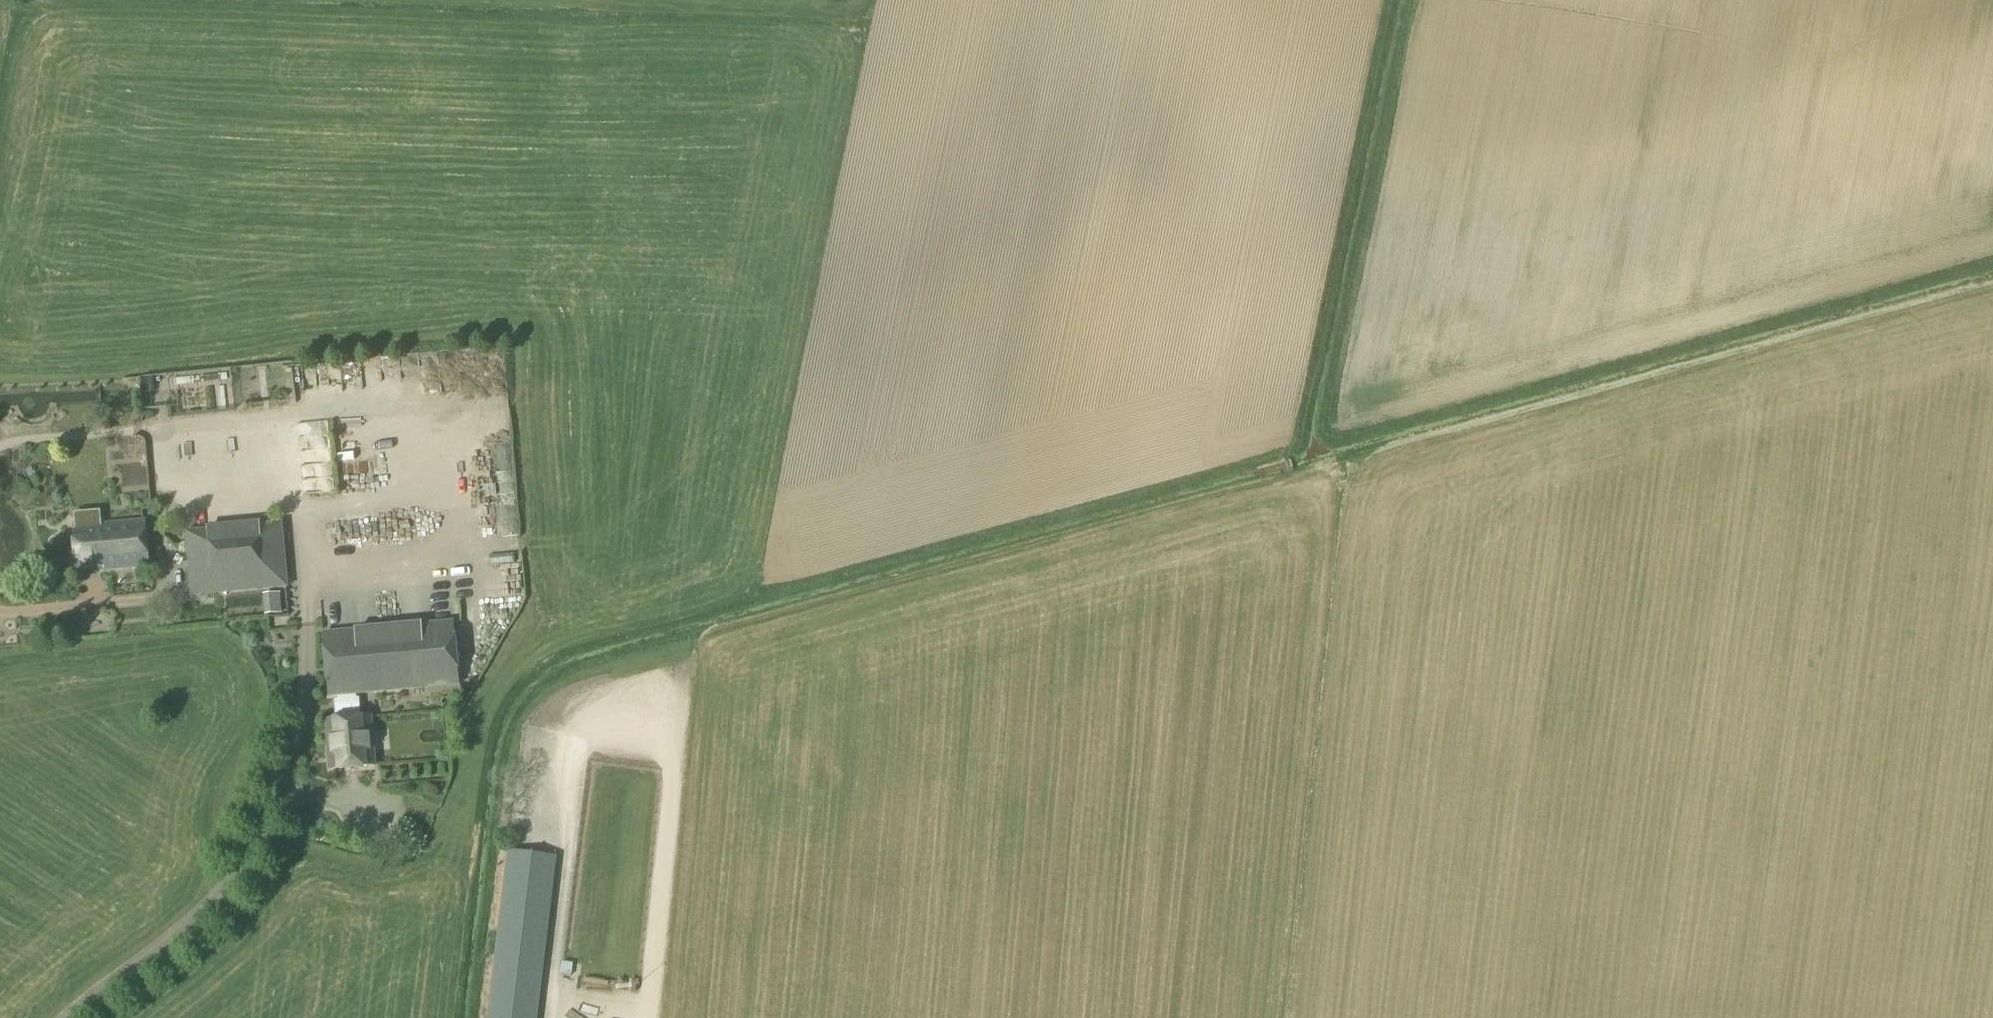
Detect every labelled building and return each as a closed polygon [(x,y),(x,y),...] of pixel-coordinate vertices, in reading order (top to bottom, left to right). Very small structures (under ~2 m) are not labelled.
[(386,375),(402,371),(398,358),(383,362),(386,375)] [(105,571),(149,567),(144,521),(101,525),(101,530),(73,533),(77,571),(105,568),(105,571)] [(192,596),(287,587),(281,524),(186,533),(192,596)] [(281,613),(279,593),(263,594),(265,615),(281,613)] [(357,699),(356,694),(459,685),(453,623),(323,635),(329,697),(336,696),(336,701),(333,701),(334,716),(338,715),(338,718),(324,720),(328,772),(376,767),(371,716),(358,717),(357,714),(360,714),(359,699),(357,699)] [(557,857),(508,851),(487,1017),(537,1017),(557,857)] [(571,977),(573,964),(562,963),(560,975),(571,977)]
